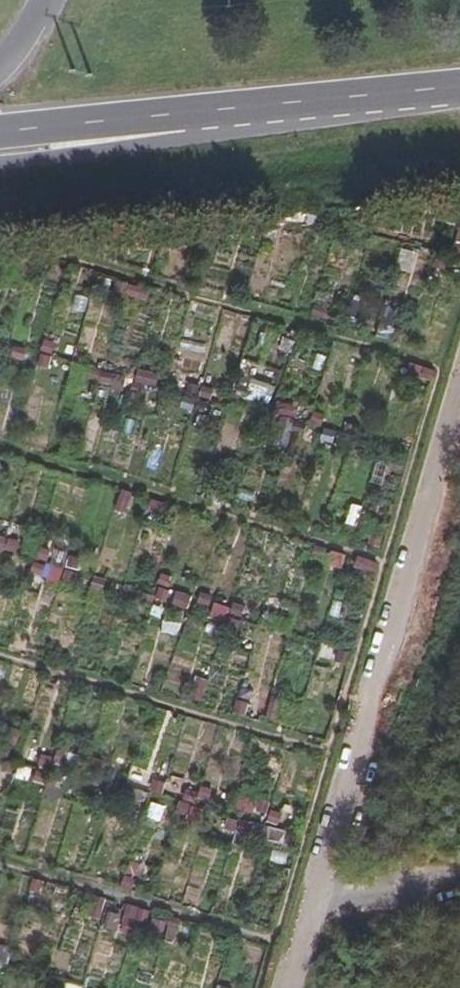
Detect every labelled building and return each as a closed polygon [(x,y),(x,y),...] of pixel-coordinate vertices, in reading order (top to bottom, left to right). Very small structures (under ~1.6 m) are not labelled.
[(192,696),(218,706),(232,669),(215,662),(209,680),(199,676),(192,696)] [(274,698),(270,718),(299,723),(302,704),(274,698)] [(294,850),(299,836),(272,826),(267,840),(294,850)] [(186,960),(157,956),(152,987),(182,987),(186,960)]
